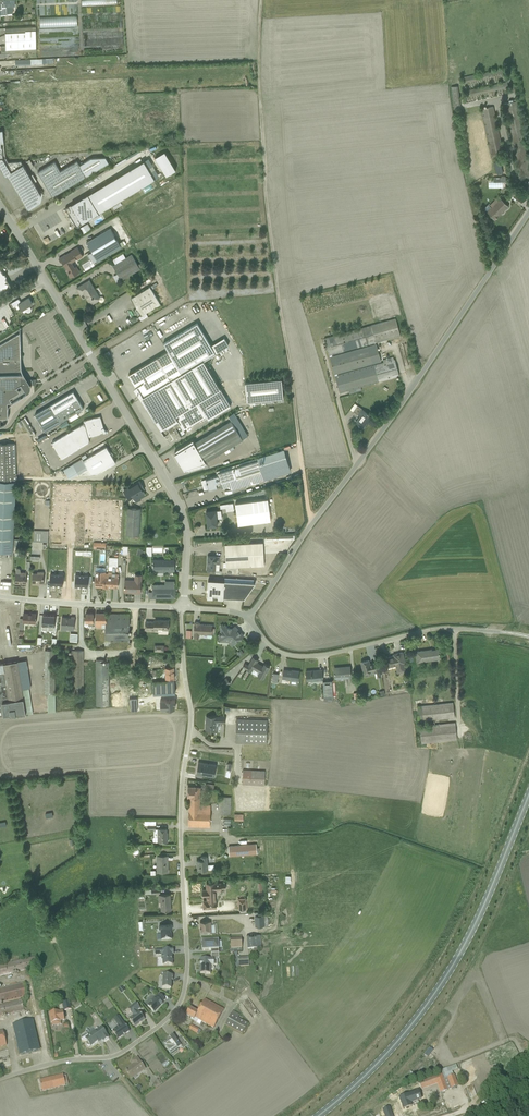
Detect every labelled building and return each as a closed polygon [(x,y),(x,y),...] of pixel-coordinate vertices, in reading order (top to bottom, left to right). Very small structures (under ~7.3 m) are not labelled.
[(12,15),(12,13),(7,13),(6,7),(2,7),(2,4),(9,4),(9,0),(0,0),(0,16),(12,15)] [(76,16),(40,17),(40,27),(77,26),(76,16)] [(36,51),(36,27),(5,28),(5,46),(5,53),(6,53),(13,53),(36,51)] [(504,69),(461,77),(463,84),(506,75),(504,69)] [(507,82),(464,91),(465,97),(508,88),(507,82)] [(461,109),(458,86),(451,87),(454,109),(461,109)] [(504,155),(493,106),(481,109),(491,158),(504,155)] [(54,162),(38,172),(53,197),(108,163),(105,157),(91,158),(79,165),(77,161),(60,171),(54,162)] [(0,158),(0,167),(5,176),(7,175),(27,208),(39,201),(41,195),(34,183),(36,181),(32,174),(30,176),(21,161),(8,162),(6,158),(0,158)] [(88,194),(65,208),(81,235),(91,229),(86,221),(99,213),(98,213),(154,178),(143,160),(88,194)] [(505,193),(509,199),(516,193),(512,187),(505,193)] [(495,220),(508,206),(498,196),(490,205),(491,207),(486,212),(495,220)] [(86,242),(97,262),(121,247),(110,228),(86,242)] [(78,247),(59,258),(61,262),(63,263),(68,271),(67,272),(70,277),(79,271),(76,266),(75,267),(72,263),(72,261),(76,259),(77,260),(83,256),(78,247)] [(121,280),(122,280),(140,269),(139,268),(141,267),(139,264),(137,265),(131,254),(125,258),(123,253),(112,260),(115,264),(113,266),(117,273),(113,276),(117,283),(121,280)] [(10,286),(5,277),(6,277),(6,276),(5,274),(4,274),(3,274),(0,269),(0,292),(10,286)] [(90,305),(98,300),(99,302),(102,302),(104,301),(104,299),(103,297),(101,296),(100,297),(90,280),(76,288),(81,295),(83,293),(90,305)] [(156,283),(131,298),(141,315),(138,317),(141,321),(148,316),(146,313),(147,312),(148,314),(153,311),(152,309),(156,306),(158,310),(162,307),(151,289),(158,285),(156,283)] [(123,292),(108,300),(110,305),(126,297),(123,292)] [(19,298),(11,303),(13,307),(18,304),(21,310),(24,308),(26,311),(26,312),(27,312),(28,312),(28,313),(29,312),(30,312),(30,311),(31,311),(28,306),(32,304),(29,298),(21,302),(19,298)] [(324,338),(329,356),(332,355),(400,336),(395,318),(324,338)] [(129,374),(142,397),(161,429),(164,434),(166,438),(167,437),(170,443),(174,440),(186,433),(183,429),(205,416),(208,420),(231,406),(220,388),(203,360),(228,345),(224,338),(211,346),(197,323),(163,343),(168,351),(129,374)] [(2,425),(4,424),(5,423),(7,421),(8,419),(8,417),(8,415),(8,413),(8,411),(8,409),(9,407),(10,405),(11,403),(23,395),(25,395),(27,394),(29,392),(30,391),(30,389),(31,387),(31,386),(30,384),(30,383),(29,382),(28,381),(28,380),(27,380),(27,379),(26,377),(25,376),(24,374),(23,373),(22,371),(21,365),(21,359),(20,333),(0,345),(0,426),(2,425)] [(337,375),(337,374),(381,362),(376,344),(332,356),(332,355),(329,356),(339,392),(348,390),(361,387),(398,376),(393,357),(383,360),(383,362),(337,375)] [(245,383),(247,402),(283,399),(281,379),(245,383)] [(73,391),(35,414),(45,431),(83,408),(73,391)] [(372,417),(357,406),(353,411),(360,417),(355,423),(358,425),(359,426),(362,428),(366,423),(367,424),(372,417)] [(207,464),(206,462),(224,451),(226,454),(235,449),(233,446),(243,440),(242,439),(248,436),(234,412),(228,416),(231,421),(194,443),(193,440),(175,451),(186,471),(207,464)] [(84,423),(52,443),(61,459),(90,442),(88,437),(103,433),(104,433),(106,432),(103,427),(100,416),(83,421),(84,423)] [(16,481),(17,481),(15,444),(0,444),(0,481),(16,481)] [(116,462),(106,447),(83,461),(80,456),(71,461),(73,464),(63,470),(69,478),(78,474),(97,474),(116,462)] [(283,450),(217,471),(218,476),(205,479),(209,490),(221,486),(222,488),(227,487),(233,489),(291,471),(283,450)] [(16,481),(0,481),(0,552),(13,552),(13,549),(13,539),(16,481)] [(140,481),(123,491),(128,501),(133,498),(136,502),(141,499),(140,498),(145,495),(142,490),(144,489),(140,481)] [(235,503),(238,525),(270,521),(268,499),(235,503)] [(226,512),(234,510),(233,503),(220,505),(220,509),(226,508),(226,512)] [(140,509),(127,508),(126,535),(139,536),(140,509)] [(208,527),(217,526),(216,519),(222,518),(221,510),(206,512),(208,527)] [(33,542),(48,542),(48,531),(34,530),(33,542)] [(226,568),(264,565),(263,543),(225,545),(226,568)] [(207,570),(216,571),(216,564),(219,564),(220,557),(207,556),(207,570)] [(175,560),(153,560),(153,573),(175,572),(175,560)] [(53,581),(53,586),(61,587),(62,577),(58,576),(58,571),(58,562),(52,561),(52,581),(53,581)] [(96,567),(95,587),(105,587),(105,573),(105,568),(96,567)] [(15,584),(26,584),(26,572),(20,572),(20,570),(20,569),(19,569),(18,568),(17,569),(16,569),(16,570),(16,571),(15,584)] [(32,584),(43,585),(43,572),(37,572),(37,573),(33,573),(32,584)] [(134,593),(141,593),(141,581),(142,581),(142,575),(134,575),(134,580),(124,579),(124,592),(134,592),(134,593)] [(244,598),(255,583),(208,580),(207,598),(223,599),(223,597),(244,598)] [(164,584),(152,584),(152,592),(148,592),(148,598),(175,598),(175,584),(175,583),(175,582),(174,581),(165,581),(164,584)] [(36,614),(24,613),(23,618),(20,618),(19,629),(23,629),(23,623),(35,624),(36,614)] [(84,617),(84,626),(88,626),(93,626),(93,613),(86,613),(86,617),(84,617)] [(106,613),(96,613),(96,628),(105,628),(105,646),(128,647),(128,637),(128,631),(128,614),(107,614),(106,613)] [(62,618),(61,631),(70,632),(70,630),(74,631),(75,617),(71,617),(71,618),(62,618)] [(146,622),(145,631),(158,631),(158,629),(162,629),(162,630),(168,630),(168,620),(155,620),(154,622),(146,622)] [(200,622),(195,622),(194,624),(193,634),(194,634),(193,638),(199,639),(199,634),(212,635),(213,625),(199,624),(200,622)] [(226,626),(221,626),(220,632),(221,632),(221,635),(219,635),(218,636),(218,638),(219,639),(218,642),(228,642),(232,646),(243,636),(235,627),(234,627),(231,630),(229,630),(229,628),(226,628),(226,626)] [(440,660),(439,649),(431,650),(431,649),(416,652),(417,663),(440,660)] [(55,654),(55,650),(44,650),(44,694),(55,694),(55,654)] [(83,650),(71,650),(71,693),(83,693),(83,665),(88,665),(88,662),(83,662),(83,650)] [(394,656),(385,658),(387,668),(395,666),(397,673),(406,671),(404,664),(405,664),(402,652),(393,655),(394,656)] [(248,665),(245,663),(243,668),(251,673),(253,669),(259,673),(257,676),(263,679),(270,667),(264,663),(263,666),(257,662),(258,660),(253,657),(248,665)] [(30,688),(26,660),(16,661),(21,689),(29,688),(30,688)] [(109,706),(109,662),(103,662),(103,660),(96,660),(96,706),(109,706)] [(369,660),(361,662),(364,674),(374,671),(375,678),(381,677),(378,662),(370,664),(369,660)] [(0,672),(0,715),(25,714),(21,689),(16,661),(3,664),(4,672),(0,672)] [(350,666),(334,668),(335,679),(351,678),(350,666)] [(166,681),(174,681),(174,679),(174,667),(165,668),(165,679),(166,679),(166,681)] [(294,671),(283,670),(282,679),(290,680),(289,684),(297,685),(299,671),(294,670),(294,671)] [(322,670),(306,671),(306,682),(322,680),(322,670)] [(226,678),(218,685),(223,690),(231,683),(226,678)] [(322,681),(324,701),(333,701),(333,700),(333,697),(333,695),(332,680),(322,681)] [(152,682),(154,704),(175,703),(174,681),(166,681),(152,682)] [(29,688),(21,689),(25,714),(33,714),(29,688)] [(48,712),(56,712),(55,694),(48,694),(48,712)] [(453,702),(417,706),(419,722),(433,721),(433,720),(454,718),(453,702)] [(225,723),(225,716),(217,716),(217,717),(206,716),(205,730),(218,731),(218,723),(225,723)] [(235,743),(266,744),(267,720),(236,719),(235,743)] [(434,724),(419,726),(421,744),(457,740),(455,722),(434,725),(434,724)] [(204,745),(192,743),(187,771),(200,773),(204,745)] [(235,751),(210,750),(209,765),(221,766),(221,765),(227,765),(227,766),(235,766),(235,751)] [(265,771),(243,770),(242,785),(264,785),(265,771)] [(220,775),(206,773),(205,781),(219,783),(220,775)] [(189,798),(188,826),(210,827),(210,805),(200,805),(201,787),(188,787),(187,798),(189,798)] [(221,797),(221,815),(230,815),(231,797),(221,797)] [(156,821),(144,821),(144,825),(147,825),(147,829),(156,829),(156,821)] [(158,837),(154,837),(153,838),(153,841),(154,842),(168,842),(168,835),(167,835),(167,829),(158,829),(158,837)] [(256,844),(228,846),(229,856),(257,854),(257,852),(257,848),(256,844)] [(167,855),(157,856),(157,872),(167,872),(167,868),(168,868),(168,860),(167,860),(167,855)] [(197,860),(197,871),(208,870),(207,856),(201,857),(201,860),(197,860)] [(226,889),(225,883),(221,883),(206,883),(206,890),(202,890),(202,895),(207,895),(207,901),(203,901),(204,908),(217,908),(216,891),(222,890),(222,889),(226,889)] [(160,902),(161,911),(171,911),(170,894),(158,895),(158,902),(160,902)] [(247,910),(246,898),(237,899),(238,903),(239,910),(240,913),(245,913),(247,913),(247,910)] [(263,912),(255,912),(255,915),(254,915),(255,926),(268,925),(268,914),(264,915),(263,912)] [(200,922),(201,935),(211,934),(211,922),(200,922)] [(161,940),(171,940),(171,929),(172,929),(172,924),(159,925),(159,930),(160,930),(161,940)] [(260,935),(246,935),(247,949),(253,948),(253,951),(257,951),(257,948),(261,948),(260,935)] [(241,938),(230,939),(230,948),(242,948),(241,938)] [(211,953),(219,953),(218,941),(202,942),(202,944),(201,944),(201,948),(202,948),(202,950),(211,950),(211,953)] [(161,950),(155,950),(155,956),(161,955),(161,960),(162,960),(162,965),(172,965),(172,954),(173,954),(173,950),(161,950)] [(200,966),(200,974),(211,974),(211,970),(212,970),(213,970),(214,969),(214,968),(214,967),(213,967),(213,966),(212,966),(212,965),(217,965),(217,959),(219,959),(219,953),(211,953),(211,958),(205,958),(204,959),(200,959),(200,962),(200,966)] [(0,965),(0,977),(12,974),(18,972),(37,967),(35,957),(0,965)] [(248,957),(238,958),(238,967),(249,966),(248,957)] [(173,976),(163,975),(162,988),(171,989),(171,984),(171,981),(172,981),(173,976)] [(27,997),(24,983),(1,988),(0,989),(0,1003),(27,997)] [(150,1002),(147,1006),(154,1013),(163,1004),(162,1003),(165,1000),(159,994),(156,997),(154,999),(153,998),(150,1001),(150,1002)] [(227,1005),(207,994),(197,1012),(190,1008),(186,1015),(193,1020),(193,1021),(200,1025),(202,1022),(214,1029),(227,1005)] [(22,1000),(0,1005),(0,1017),(24,1011),(22,1000)] [(64,1011),(71,1009),(70,1001),(62,1003),(64,1011)] [(79,1002),(72,1007),(74,1010),(81,1005),(79,1002)] [(129,1019),(135,1027),(144,1020),(138,1011),(140,1009),(135,1003),(127,1009),(133,1016),(129,1019)] [(59,1011),(49,1013),(51,1023),(52,1026),(61,1025),(60,1021),(65,1021),(63,1010),(59,1011)] [(233,1011),(225,1025),(242,1034),(248,1023),(238,1018),(239,1015),(233,1011)] [(129,1031),(119,1016),(113,1020),(118,1027),(112,1031),(118,1039),(129,1031)] [(33,1021),(13,1026),(20,1054),(39,1050),(33,1021)] [(189,1029),(197,1034),(197,1033),(199,1034),(201,1031),(199,1030),(199,1029),(191,1025),(189,1029)] [(109,1039),(101,1027),(85,1039),(87,1042),(87,1043),(86,1043),(86,1044),(86,1045),(87,1046),(88,1046),(88,1047),(89,1047),(89,1046),(90,1046),(91,1047),(101,1040),(103,1042),(109,1039)] [(163,1044),(170,1054),(181,1047),(183,1049),(188,1045),(182,1037),(176,1040),(173,1035),(169,1038),(170,1039),(163,1044)] [(126,1070),(132,1079),(145,1070),(137,1058),(132,1061),(134,1064),(126,1070)] [(171,1063),(178,1072),(181,1070),(177,1064),(175,1065),(173,1062),(171,1063)] [(403,1097),(400,1098),(402,1104),(403,1109),(411,1106),(411,1105),(414,1104),(415,1105),(419,1103),(420,1105),(428,1102),(423,1089),(437,1084),(440,1093),(442,1092),(457,1087),(457,1086),(450,1067),(440,1070),(442,1074),(419,1082),(418,1082),(412,1084),(415,1092),(411,1094),(412,1097),(409,1098),(408,1095),(406,1096),(404,1092),(401,1093),(403,1097)] [(63,1075),(39,1080),(42,1092),(65,1086),(65,1085),(63,1076),(63,1075)] [(160,1084),(157,1080),(152,1083),(155,1088),(160,1084)] [(389,1107),(382,1110),(385,1115),(393,1115),(389,1107)]
